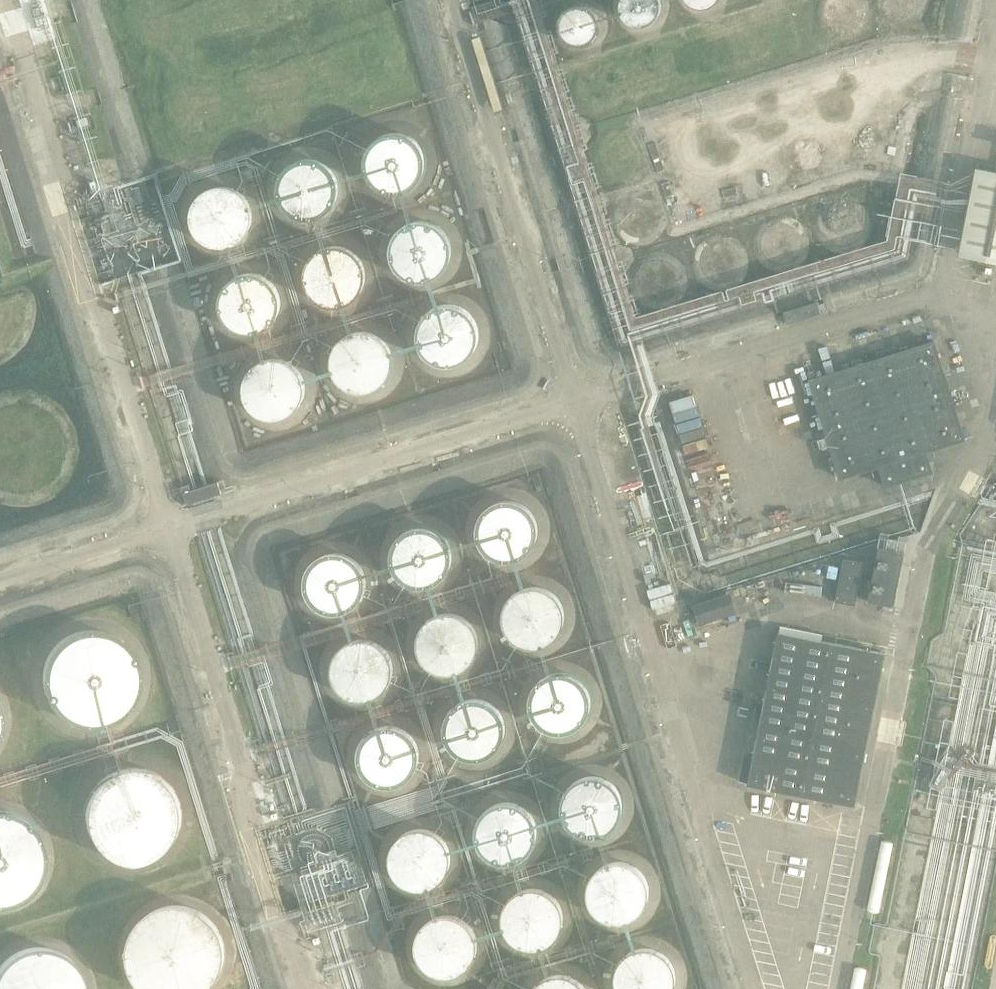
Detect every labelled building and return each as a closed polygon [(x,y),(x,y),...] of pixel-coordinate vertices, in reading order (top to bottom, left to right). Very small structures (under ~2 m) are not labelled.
[(662,5),(662,0),(621,0),(621,3),(621,8),(622,13),(624,17),(628,21),(632,24),(637,26),(643,26),(648,25),(653,23),(657,20),(660,15),(662,11),(662,5)] [(688,3),(692,6),(697,8),(703,9),(709,8),(714,6),(719,3),(721,0),(685,0),(688,3)] [(600,30),(601,25),(600,19),(598,14),(595,10),(591,6),(586,4),(581,3),(575,3),(570,5),(565,8),(562,12),(559,17),(558,22),(558,27),(559,33),(562,37),(566,41),(570,44),(575,46),(581,46),(586,45),(591,43),(595,39),(598,35),(600,30)] [(86,118),(76,121),(78,128),(88,125),(86,118)] [(428,166),(428,160),(427,154),(425,149),(422,143),(417,139),(413,135),(407,133),(401,131),(395,131),(389,131),(383,133),(378,136),(373,140),(369,144),(367,150),(365,155),(364,161),(364,167),(366,173),(368,179),(372,184),(377,188),(382,191),(387,193),(393,194),(399,194),(405,193),(411,190),(416,187),(420,183),(424,178),(426,172),(428,166)] [(338,192),(338,186),(337,180),(335,175),(332,170),(329,166),(324,162),(319,160),(313,158),(307,158),(302,158),(296,160),(291,163),(286,166),(283,171),(280,176),(278,181),(277,187),(278,193),(279,199),(282,204),(285,208),(290,212),(295,215),(300,217),(306,218),(311,218),(317,217),(323,215),(327,212),(331,208),(335,203),(337,197),(338,192)] [(111,163),(101,166),(104,174),(113,171),(111,163)] [(963,260),(995,265),(995,172),(980,169),(963,260)] [(255,220),(255,214),(254,208),(252,202),(249,197),(245,192),(240,189),(234,186),(229,185),(223,184),(217,185),(211,186),(206,189),(201,193),(197,198),(194,203),(192,209),(191,215),(192,221),(193,227),(196,232),(199,237),(204,241),(209,244),(215,246),(221,247),(227,247),(233,246),(238,244),(243,240),(247,236),(251,231),(253,226),(255,220)] [(452,258),(452,252),(452,246),(451,240),(448,235),(445,230),(440,226),(435,223),(430,221),(424,220),(418,220),(412,221),(407,223),(402,226),(398,231),(394,235),(392,241),(390,247),(390,252),(391,258),(393,264),(396,269),(400,273),(405,277),(410,280),(416,281),(421,282),(427,281),(433,279),(438,277),(443,273),(447,269),(450,263),(452,258)] [(364,286),(365,280),(365,274),(364,269),(362,263),(360,258),(356,254),(351,251),(346,248),(341,246),(335,246),(329,246),(324,248),(319,251),(314,254),(310,259),(307,264),(306,269),(305,275),(305,280),(307,286),(309,291),(312,296),(316,300),(321,303),(327,305),(332,306),(338,306),(344,305),(349,303),(354,300),(358,296),(361,291),(364,286)] [(281,311),(282,305),(282,299),(280,293),(278,287),(275,283),(270,278),(265,275),(260,273),(254,271),(248,271),(242,272),(236,274),(231,278),(227,282),(223,287),(220,292),(219,298),(218,304),(219,310),(221,316),(224,321),(228,325),(233,329),(238,332),(244,334),(250,335),(256,334),(262,332),(267,330),(272,326),(276,322),(279,316),(281,311)] [(479,343),(480,337),(480,331),(478,325),(476,319),(472,314),(468,310),(463,307),(457,304),(451,303),(445,303),(439,304),(433,307),(428,310),(424,314),(420,319),(418,325),(416,331),(416,337),(417,343),(419,349),(422,354),(426,359),(431,362),(436,365),(442,367),(448,367),(454,367),(460,365),(466,362),(470,358),(474,354),(477,349),(479,343)] [(392,369),(393,363),(393,357),(392,352),(389,346),(386,341),(382,337),(377,334),(372,332),(366,331),(360,331),(354,332),(349,334),(344,337),(339,341),(336,345),(333,351),(332,356),(331,362),(332,368),(334,374),(337,379),(341,383),(345,387),(350,390),(356,392),(362,392),(368,392),(373,390),(379,388),(383,384),(387,380),(390,375),(392,369)] [(934,341),(809,380),(840,480),(879,468),(886,488),(934,473),(928,453),(967,441),(935,341),(934,341)] [(305,396),(306,390),(306,384),(304,378),(302,373),(299,368),(294,364),(289,360),(284,358),(278,357),(272,357),(266,358),(260,360),(255,363),(251,367),(247,372),(245,377),(243,383),(243,389),(244,395),(245,401),(248,406),(252,411),(257,414),(262,417),(268,419),(274,420),(280,419),(286,418),(291,415),(296,411),(300,407),(303,402),(305,396)] [(766,382),(784,440),(807,433),(788,375),(766,382)] [(692,396),(670,403),(673,415),(696,408),(692,396)] [(696,408),(673,415),(676,424),(699,417),(696,408)] [(699,419),(677,426),(680,435),(702,428),(699,419)] [(702,428),(680,436),(683,445),(705,437),(702,428)] [(706,439),(683,446),(686,456),(709,448),(706,439)] [(537,535),(538,529),(537,523),(536,518),(533,513),(530,509),(526,505),(521,502),(515,500),(510,500),(504,500),(499,501),(494,503),(489,507),(485,511),(482,515),(480,521),(479,526),(479,532),(480,537),(482,543),(485,547),(489,551),(494,555),(499,557),(504,558),(510,559),(515,558),(521,556),(526,553),(530,549),(533,545),(536,540),(537,535)] [(452,560),(453,555),(452,549),(451,543),(448,538),(445,534),(440,530),(435,527),(430,525),(424,524),(418,525),(413,526),(407,528),(403,532),(399,536),(396,541),(393,546),(392,552),(392,557),(393,563),(396,568),(399,573),(403,578),(407,581),(413,583),(418,585),(424,585),(430,584),(435,582),(440,579),(445,576),(448,571),(451,566),(452,560)] [(868,602),(894,607),(905,554),(879,549),(868,602)] [(365,586),(365,580),(365,575),(363,569),(360,564),(357,559),(352,556),(347,553),(341,551),(336,551),(330,551),(324,553),(319,556),(315,559),(311,564),(308,569),(306,575),(306,580),(306,586),(308,592),(311,597),(315,601),(319,605),(324,608),(330,609),(336,610),(341,609),(347,608),(352,605),(357,601),(360,597),(363,592),(365,586)] [(855,606),(864,564),(844,560),(836,602),(855,606)] [(563,622),(563,616),(563,611),(561,605),(559,601),(555,596),(551,593),(546,590),(541,588),(536,587),(530,588),(525,589),(520,591),(515,594),(512,598),(509,603),(507,608),(506,614),(506,619),(507,624),(509,630),(512,634),(516,638),(520,641),(525,644),(530,645),(536,645),(541,644),(547,642),(551,640),(555,636),(559,632),(561,627),(563,622)] [(730,595),(693,606),(700,627),(736,615),(730,595)] [(476,648),(477,642),(476,637),(475,631),(472,626),(468,621),(464,618),(458,615),(453,614),(447,614),(441,614),(436,616),(431,619),(427,623),(423,628),(421,633),(420,639),(420,645),(421,651),(423,656),(426,661),(431,665),(435,668),(441,670),(447,671),(452,671),(458,669),(463,667),(468,663),(472,659),(475,654),(476,648)] [(142,673),(142,672),(141,662),(138,652),(131,641),(125,634),(116,628),(107,624),(96,622),(89,622),(79,624),(70,627),(60,633),(54,639),(49,646),(45,655),(42,664),(42,673),(43,683),(46,694),(52,703),(59,710),(66,715),(74,719),(82,722),(94,723),(105,721),(113,718),(121,713),(127,708),(133,701),(138,693),(141,683),(142,673)] [(855,806),(885,655),(779,635),(756,755),(750,785),(855,806)] [(391,673),(392,668),(391,662),(389,657),(387,652),(383,647),(379,644),(374,641),(368,639),(362,639),(357,639),(351,641),(346,644),(342,647),(338,652),(335,657),(334,662),(333,668),(334,673),(335,679),(338,684),(342,688),(346,692),(351,695),(357,696),(362,697),(368,696),(374,695),(379,692),(383,688),(387,684),(389,679),(391,673)] [(588,707),(589,702),(588,696),(587,691),(584,686),(581,682),(576,678),(571,675),(566,674),(561,673),(555,674),(550,675),(545,678),(541,681),(537,686),(534,691),(533,696),(532,701),(533,707),(534,712),(537,717),(540,721),(545,725),(550,728),(555,729),(560,730),(566,729),(571,728),(576,725),(581,722),(584,717),(587,712),(588,707)] [(504,732),(504,727),(504,721),(502,716),(499,711),(496,706),(492,703),(487,700),(481,698),(476,697),(470,697),(465,699),(459,701),(455,704),(451,708),(448,713),(446,718),(445,724),(445,730),(446,735),(448,740),(451,745),(455,749),(459,753),(465,755),(470,756),(476,756),(481,756),(487,754),(492,751),(496,747),(499,743),(502,738),(504,732)] [(419,761),(419,755),(419,749),(417,744),(414,739),(411,734),(406,730),(401,727),(396,725),(390,725),(384,725),(379,726),(373,729),(369,732),(365,736),(361,741),(359,747),(358,752),(358,758),(359,764),(361,769),(365,774),(369,778),(373,781),(379,784),(384,785),(390,785),(396,785),(401,783),(406,780),(411,776),(414,772),(417,766),(419,761)] [(184,807),(184,806),(183,797),(181,789),(176,780),(172,774),(163,766),(154,761),(145,758),(138,757),(131,758),(125,758),(117,761),(109,765),(102,771),(96,778),(91,786),(88,794),(86,804),(87,813),(89,822),(94,832),(99,840),(108,847),(116,852),(126,855),(134,855),(145,855),(151,853),(161,848),(169,842),(175,835),(180,827),(183,818),(184,807)] [(274,772),(277,780),(286,778),(283,769),(274,772)] [(621,810),(622,805),(621,799),(620,794),(617,789),(614,785),(610,781),(605,779),(600,777),(594,776),(589,776),(584,778),(579,780),(574,783),(570,787),(567,792),(565,797),(564,802),(564,807),(565,813),(567,818),(570,822),(574,826),(578,830),(583,832),(589,833),(594,833),(600,833),(605,831),(609,828),(614,825),(617,820),(619,815),(621,810)] [(47,848),(46,839),(44,830),(39,821),(33,813),(27,808),(17,802),(8,799),(0,798),(0,899),(5,899),(14,896),(22,892),(32,885),(39,876),(43,868),(46,858),(47,849),(47,848)] [(535,837),(536,831),(535,826),(534,821),(531,816),(528,812),(524,808),(519,806),(514,804),(508,803),(503,803),(498,805),(493,807),(488,810),(485,814),(482,818),(480,823),(479,829),(479,834),(480,839),(482,844),(485,849),(488,853),(493,856),(498,858),(503,860),(508,860),(514,859),(519,857),(524,855),(528,851),(531,847),(534,842),(535,837)] [(816,831),(854,838),(857,826),(819,819),(816,831)] [(450,864),(450,858),(450,852),(448,847),(446,842),(442,837),(438,834),(433,831),(428,829),(422,828),(416,828),(411,830),(406,832),(401,835),(397,839),(394,844),(392,849),(391,855),(391,861),(392,866),(394,872),(397,876),(401,880),(405,884),(411,886),(416,888),(422,888),(427,887),(433,885),(438,882),(442,879),(446,874),(448,869),(450,864)] [(648,896),(649,890),(648,884),(646,879),(643,873),(640,869),(635,865),(630,863),(624,861),(618,861),(612,862),(606,864),(601,867),(597,871),(594,876),(591,881),(590,887),(590,893),(591,899),(594,904),(597,909),(601,913),(606,916),(612,919),(618,919),(624,919),(630,918),(635,915),(640,911),(643,907),(646,902),(648,896)] [(562,924),(563,919),(562,913),(561,907),(558,902),(555,898),(550,894),(546,891),(540,890),(535,889),(529,889),(523,890),(518,893),(514,896),(510,900),(507,905),(505,910),(504,916),(504,921),(505,927),(507,932),(510,937),(514,941),(518,944),(523,947),(529,948),(535,948),(540,947),(546,946),(550,943),(555,939),(558,935),(561,930),(562,924)] [(231,945),(230,935),(227,926),(222,917),(216,909),(208,903),(200,898),(191,896),(180,894),(170,896),(161,898),(153,903),(144,910),(138,917),(134,926),(131,935),(130,945),(131,954),(134,964),(138,972),(144,980),(153,987),(156,988),(204,988),(207,988),(215,982),(221,974),(226,965),(229,956),(231,946),(231,945)] [(475,949),(475,944),(475,938),(473,933),(471,928),(467,924),(463,921),(458,918),(453,916),(448,915),(443,916),(437,917),(432,919),(428,922),(424,926),(421,931),(419,936),(418,941),(418,946),(419,952),(421,957),(424,961),(428,965),(432,968),(437,971),(443,972),(448,972),(453,971),(458,970),(463,967),(467,963),(471,959),(473,954),(475,949)] [(91,988),(90,979),(88,970),(83,960),(77,952),(70,946),(62,941),(52,938),(42,937),(31,937),(23,939),(13,944),(6,950),(0,956),(0,988),(91,988)] [(677,977),(676,972),(675,966),(672,961),(668,956),(664,952),(659,950),(653,948),(648,947),(642,947),(636,948),(631,951),(626,954),(622,958),(619,963),(617,969),(616,974),(616,980),(617,986),(618,988),(674,988),(675,988),(676,983),(677,977)] [(584,988),(580,984),(576,981),(571,978),(566,976),(561,975),(555,975),(550,977),(545,979),(540,982),(536,986),(535,988),(584,988)]
